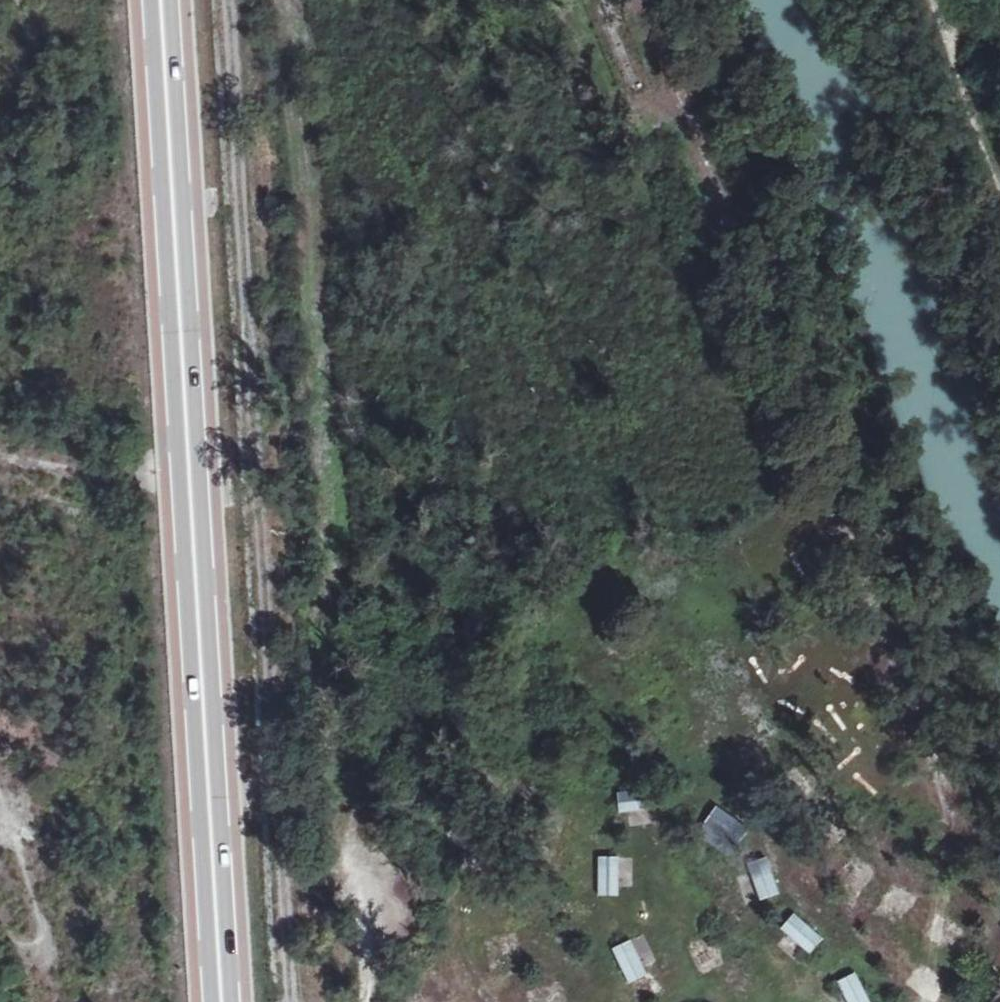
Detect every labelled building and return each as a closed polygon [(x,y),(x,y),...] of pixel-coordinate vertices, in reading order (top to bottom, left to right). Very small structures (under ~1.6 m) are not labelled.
[(617,813),(656,807),(653,787),(615,793),(617,813)] [(716,845),(735,817),(714,804),(696,832),(716,845)] [(595,854),(595,894),(618,894),(618,854),(595,854)] [(745,904),(778,893),(766,861),(734,872),(745,904)] [(792,910),(777,927),(787,935),(778,946),(800,964),(823,937),(792,910)] [(626,983),(645,974),(629,938),(610,946),(626,983)] [(825,989),(831,1001),(870,1001),(856,974),(825,989)]
